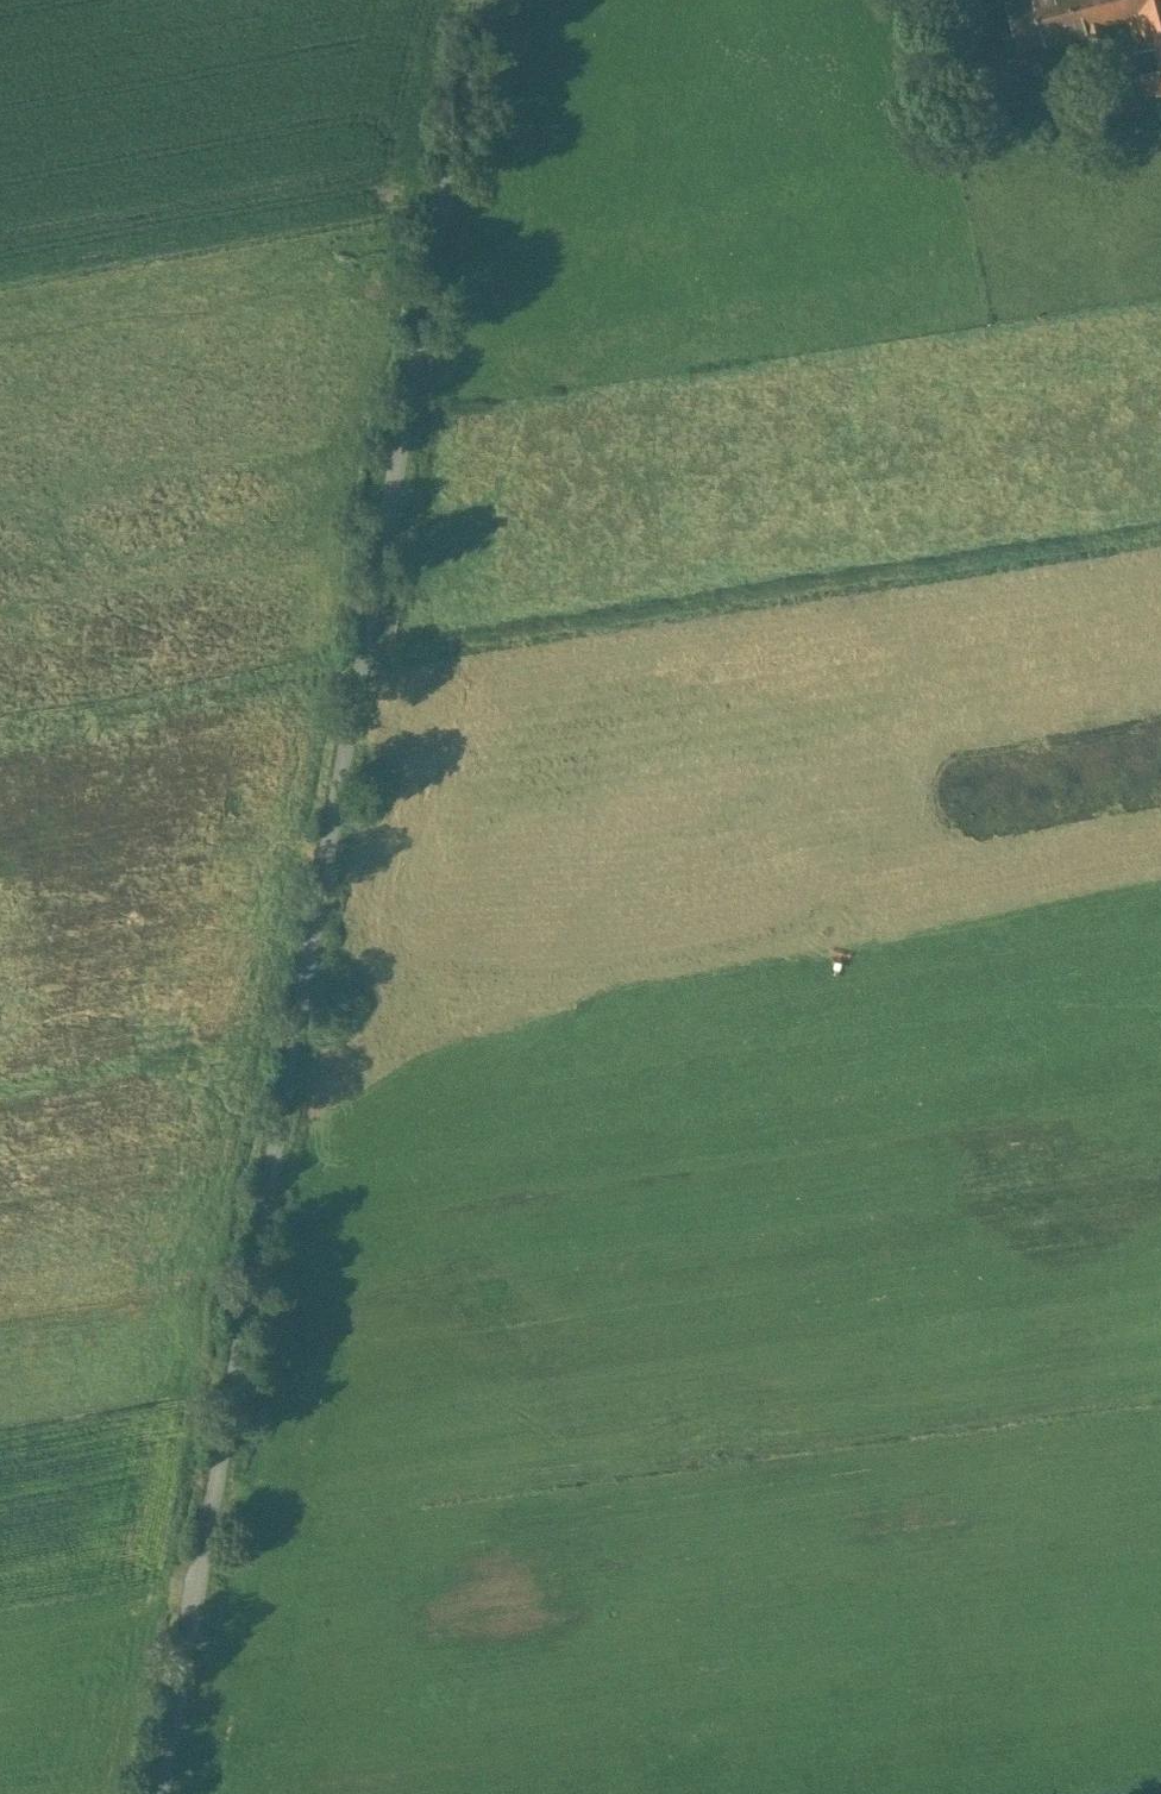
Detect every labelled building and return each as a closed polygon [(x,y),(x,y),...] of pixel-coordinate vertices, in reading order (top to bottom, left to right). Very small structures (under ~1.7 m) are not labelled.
[(1023,41),(1085,25),(1094,62),(1139,51),(1147,87),(1160,84),(1160,0),(1013,0),(1023,41)]
